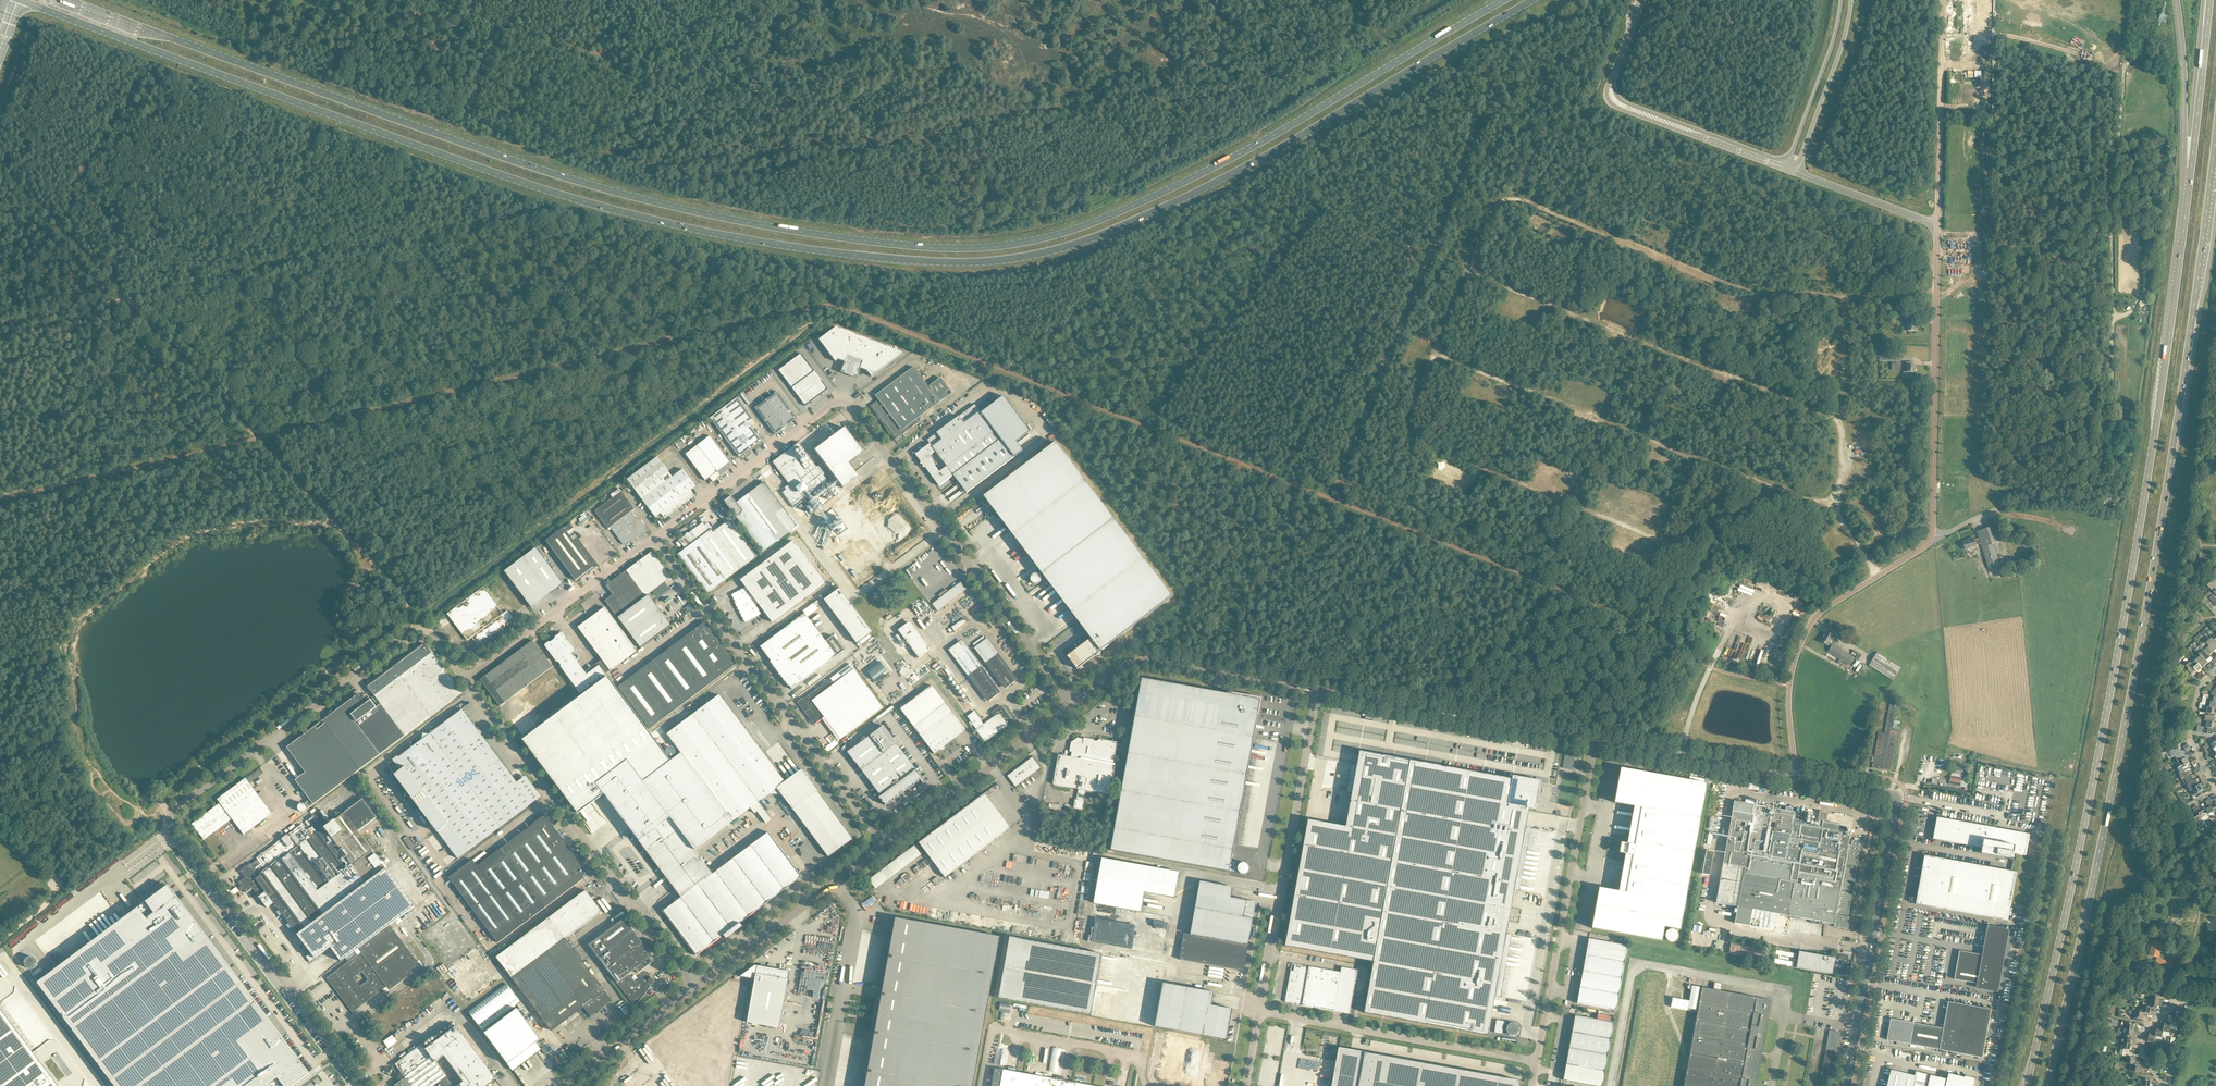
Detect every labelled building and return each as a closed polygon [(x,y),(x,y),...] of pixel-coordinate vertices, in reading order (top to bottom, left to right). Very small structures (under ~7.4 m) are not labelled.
[(2140,43),(2139,51),(2147,51),(2148,43),(2140,43)] [(1908,331),(1916,331),(1917,324),(1914,324),(1914,321),(1906,320),(1906,326),(1908,326),(1908,331)] [(841,371),(849,375),(863,337),(836,326),(818,340),(835,362),(838,360),(845,362),(844,364),(844,363),(841,371)] [(860,370),(859,370),(860,368),(866,371),(871,377),(903,353),(863,337),(849,375),(857,378),(860,370)] [(1892,353),(1887,353),(1887,345),(1880,345),(1880,360),(1892,360),(1892,353)] [(828,389),(801,354),(778,371),(805,406),(828,389)] [(1905,362),(1905,367),(1904,367),(1903,373),(1907,373),(1907,372),(1916,372),(1916,365),(1913,365),(1913,362),(1905,362)] [(951,393),(944,383),(940,377),(928,386),(913,367),(875,395),(878,400),(870,406),(874,412),(875,412),(878,416),(877,417),(886,428),(885,429),(888,431),(890,435),(894,440),(902,434),(903,434),(906,432),(909,430),(909,429),(910,428),(911,428),(914,425),(917,423),(915,420),(943,399),(951,393)] [(775,434),(782,429),(796,418),(776,391),(754,408),(774,434),(775,435),(775,434)] [(930,444),(929,445),(916,454),(921,461),(921,464),(923,465),(923,467),(926,468),(940,486),(954,475),(957,479),(967,493),(1015,457),(1023,451),(1017,442),(1031,432),(1004,396),(982,413),(975,404),(947,426),(928,439),(927,440),(930,444)] [(737,398),(710,418),(739,457),(743,454),(746,451),(747,452),(753,447),(753,445),(757,444),(761,441),(756,434),(747,422),(752,418),(744,407),(742,405),(737,398)] [(857,476),(854,472),(848,464),(863,453),(844,428),(814,450),(843,488),(858,476),(857,476)] [(1030,433),(1019,441),(1024,449),(1035,440),(1030,433)] [(709,436),(697,445),(720,476),(729,470),(725,465),(729,462),(709,436)] [(798,442),(772,462),(789,484),(784,488),(786,490),(782,493),(794,508),(828,482),(823,475),(824,474),(819,466),(817,467),(798,443),(798,442)] [(985,497),(1077,619),(1091,638),(1067,656),(1077,669),(1097,654),(1101,655),(1101,651),(1173,597),(1056,442),(985,497)] [(720,476),(697,445),(685,454),(705,481),(709,477),(713,482),(714,480),(720,476)] [(664,518),(691,498),(695,495),(691,490),(695,487),(695,486),(682,469),(672,477),(657,457),(627,480),(655,517),(660,513),(664,518)] [(626,480),(622,484),(629,493),(633,489),(626,480)] [(893,481),(878,492),(881,495),(880,496),(877,493),(873,496),(867,489),(805,536),(837,578),(847,571),(863,592),(915,553),(907,542),(911,539),(910,537),(909,536),(922,526),(916,517),(911,520),(906,512),(910,509),(907,505),(905,507),(902,503),(900,505),(897,501),(899,500),(896,496),(900,493),(895,486),(896,485),(893,481)] [(731,496),(724,501),(762,552),(797,526),(764,482),(736,503),(731,496)] [(613,498),(595,511),(608,529),(610,527),(623,544),(625,544),(631,540),(631,538),(634,536),(635,538),(642,533),(643,534),(647,531),(644,527),(645,527),(645,526),(638,517),(636,519),(631,512),(634,509),(619,489),(611,495),(613,498)] [(828,492),(825,495),(824,493),(821,495),(818,490),(812,494),(813,495),(814,495),(816,499),(821,496),(825,502),(832,497),(828,492)] [(695,528),(691,531),(695,536),(696,535),(697,537),(699,536),(700,537),(710,551),(707,554),(726,579),(741,568),(756,557),(729,520),(713,531),(711,529),(709,531),(702,523),(698,526),(698,525),(695,527),(695,528)] [(570,523),(564,528),(567,532),(573,528),(570,523)] [(2001,541),(1996,525),(1977,531),(1979,539),(1974,540),(1973,538),(1969,539),(1969,540),(1963,542),(1966,549),(1976,546),(1976,545),(1981,544),(1989,569),(2000,566),(1993,544),(2001,541)] [(563,528),(546,541),(575,580),(579,577),(597,564),(578,538),(573,541),(571,537),(567,532),(564,528),(563,528)] [(685,548),(677,554),(707,594),(726,579),(707,554),(710,551),(700,537),(699,536),(697,537),(696,535),(695,536),(691,531),(679,540),(685,548)] [(2028,539),(2010,544),(2013,555),(2016,555),(2017,557),(2026,555),(2025,550),(2030,549),(2028,539)] [(793,541),(740,580),(745,587),(742,589),(739,591),(738,591),(735,593),(732,595),(731,595),(734,598),(733,599),(737,604),(736,605),(738,608),(737,609),(739,612),(741,615),(741,616),(743,619),(745,622),(746,623),(749,620),(749,621),(753,618),(754,618),(757,616),(760,614),(760,613),(758,611),(759,610),(755,606),(758,604),(772,622),(824,583),(793,541)] [(504,571),(531,608),(550,594),(546,589),(559,579),(563,584),(535,547),(504,571)] [(623,573),(622,574),(641,600),(648,595),(671,577),(652,551),(645,556),(634,564),(623,573)] [(1031,578),(1031,579),(1031,580),(1031,581),(1032,581),(1032,582),(1033,583),(1034,584),(1035,584),(1036,584),(1037,584),(1038,584),(1039,584),(1039,583),(1040,583),(1040,582),(1041,582),(1041,581),(1042,580),(1042,579),(1042,578),(1042,577),(1041,577),(1041,576),(1040,575),(1040,574),(1039,574),(1038,574),(1037,573),(1036,573),(1035,573),(1035,574),(1034,574),(1033,574),(1032,575),(1032,576),(1031,576),(1031,577),(1031,578)] [(619,576),(606,586),(612,595),(605,601),(617,618),(641,600),(622,574),(619,576)] [(495,578),(476,593),(508,636),(527,622),(495,578)] [(2211,593),(2213,591),(2215,589),(2214,589),(2215,587),(2215,580),(2215,579),(2215,580),(2214,579),(2207,585),(2211,590),(2210,591),(2211,593)] [(966,589),(961,582),(932,604),(938,611),(966,589)] [(1769,587),(1766,592),(1772,596),(1775,590),(1769,587)] [(839,588),(823,600),(856,643),(871,632),(839,588)] [(648,595),(641,600),(617,618),(640,648),(671,625),(648,595)] [(462,602),(443,617),(476,660),(495,646),(462,602)] [(975,615),(984,608),(981,604),(972,610),(975,615)] [(605,607),(578,627),(602,660),(597,664),(598,666),(586,674),(570,653),(574,651),(574,649),(568,641),(566,641),(565,638),(565,637),(562,633),(560,633),(555,637),(555,639),(550,642),(548,642),(545,644),(545,646),(556,662),(559,662),(561,665),(560,667),(579,693),(637,651),(605,607)] [(760,647),(771,661),(770,662),(788,686),(789,685),(792,689),(844,650),(834,636),(826,642),(805,613),(760,647)] [(917,619),(923,630),(926,628),(919,617),(917,619)] [(997,624),(992,618),(988,621),(993,628),(997,624)] [(1783,638),(1788,641),(1800,621),(1795,618),(1783,638)] [(715,636),(714,634),(705,622),(618,687),(649,729),(736,664),(733,660),(731,657),(729,654),(715,636)] [(912,624),(900,632),(919,658),(931,649),(912,624)] [(1833,636),(1826,632),(1821,641),(1827,645),(1831,647),(1828,651),(1840,659),(1838,662),(1840,664),(1842,661),(1850,666),(1855,658),(1833,644),(1829,642),(1833,636)] [(2215,652),(2215,645),(2215,644),(2215,643),(2212,639),(2211,638),(2206,642),(2215,653),(2215,652)] [(552,667),(532,640),(480,680),(499,706),(513,696),(518,692),(523,688),(529,684),(534,681),(539,677),(544,673),(549,669),(552,667)] [(2206,652),(2210,655),(2214,651),(2215,653),(2206,642),(2206,643),(2205,641),(2199,646),(2201,648),(2205,653),(2206,652)] [(462,693),(425,644),(393,667),(368,687),(381,704),(376,707),(370,699),(365,703),(358,694),(323,720),(359,769),(462,693)] [(2204,658),(2207,661),(2211,657),(2210,655),(2206,652),(2205,653),(2201,648),(2197,652),(2200,656),(2203,659),(2204,658)] [(1874,658),(1870,665),(1893,680),(1901,667),(1878,652),(1874,658)] [(1007,687),(1009,686),(1016,681),(997,655),(988,661),(1007,687)] [(2196,659),(2196,660),(2200,665),(2201,664),(2204,666),(2208,662),(2207,661),(2204,658),(2203,659),(2200,656),(2196,659)] [(2194,658),(2190,662),(2195,667),(2194,668),(2197,672),(2202,668),(2203,669),(2205,668),(2204,666),(2201,664),(2200,665),(2196,660),(2196,659),(2194,658)] [(879,661),(866,671),(873,681),(886,671),(879,661)] [(2183,663),(2180,666),(2190,676),(2191,674),(2193,676),(2197,672),(2194,668),(2195,667),(2190,662),(2185,666),(2183,663)] [(976,663),(967,669),(990,700),(998,694),(976,663)] [(798,701),(797,702),(814,725),(824,717),(840,739),(883,707),(850,664),(832,678),(803,700),(802,698),(798,701)] [(552,667),(549,669),(554,676),(559,672),(554,665),(552,667)] [(549,669),(544,673),(549,680),(554,676),(549,669)] [(544,673),(539,677),(544,684),(549,680),(544,673)] [(522,740),(576,812),(577,814),(597,799),(603,794),(596,784),(627,760),(643,782),(670,761),(607,676),(522,740)] [(539,677),(534,681),(539,688),(544,684),(539,677)] [(1228,694),(1142,678),(1111,850),(1230,872),(1230,871),(1235,872),(1237,861),(1232,860),(1258,716),(1261,700),(1228,694)] [(534,681),(529,684),(534,692),(539,688),(534,681)] [(529,684),(523,688),(529,695),(534,692),(529,684)] [(900,709),(934,753),(933,754),(934,754),(939,750),(943,750),(943,747),(965,730),(931,685),(900,709)] [(570,686),(564,690),(571,700),(577,696),(570,686)] [(523,688),(518,692),(524,699),(529,695),(523,688)] [(564,690),(559,694),(566,704),(571,700),(564,690)] [(518,692),(513,696),(519,703),(524,699),(518,692)] [(559,694),(553,699),(560,708),(566,704),(559,694)] [(719,695),(666,734),(681,753),(732,821),(750,808),(754,813),(757,812),(766,823),(771,820),(757,802),(768,794),(784,782),(719,695)] [(553,699),(547,703),(554,712),(560,708),(553,699)] [(1872,767),(1872,768),(1884,770),(1891,771),(1898,731),(1891,730),(1896,703),(1890,702),(1885,734),(1879,732),(1874,762),(1873,762),(1872,767)] [(547,703),(542,707),(549,717),(554,712),(547,703)] [(974,711),(967,716),(971,721),(974,725),(977,729),(977,730),(985,741),(1008,725),(1009,727),(1014,723),(1012,721),(1013,720),(1003,706),(1001,706),(992,713),(995,716),(984,724),(982,726),(981,725),(983,723),(974,711)] [(542,707),(536,712),(543,721),(549,717),(542,707)] [(2204,713),(2204,715),(2205,715),(2209,716),(2209,715),(2215,716),(2215,710),(2212,709),(2212,708),(2209,707),(2207,707),(2206,713),(2204,713)] [(540,796),(537,791),(535,789),(526,796),(462,709),(447,720),(429,734),(427,734),(427,733),(426,733),(425,733),(425,734),(423,734),(423,733),(422,740),(398,757),(398,756),(397,756),(388,763),(388,765),(394,774),(394,775),(457,859),(540,796)] [(536,712),(530,716),(537,725),(543,721),(536,712)] [(530,716),(525,720),(532,729),(537,725),(530,716)] [(525,720),(519,724),(526,734),(532,729),(525,720)] [(317,729),(325,724),(322,721),(315,726),(317,729)] [(359,770),(325,724),(317,729),(315,726),(287,747),(305,772),(295,780),(310,800),(313,804),(359,770)] [(519,724),(514,729),(520,738),(526,734),(519,724)] [(852,749),(847,752),(861,770),(883,753),(896,743),(882,726),(852,749)] [(2197,729),(2203,730),(2208,731),(2207,734),(2213,735),(2213,734),(2215,734),(2215,728),(2211,727),(2211,728),(2206,727),(2201,727),(2198,726),(2197,729)] [(1118,742),(1100,739),(1097,741),(1093,740),(1090,743),(1087,742),(1085,739),(1078,738),(1071,742),(1070,751),(1072,752),(1071,757),(1059,755),(1053,784),(1079,789),(1077,800),(1075,799),(1074,808),(1082,809),(1085,790),(1110,795),(1116,765),(1112,764),(1113,762),(1114,763),(1118,742)] [(883,753),(861,770),(880,796),(878,798),(880,799),(882,801),(881,801),(882,803),(883,802),(885,805),(886,804),(887,805),(891,802),(890,802),(891,801),(891,802),(894,800),(893,799),(895,798),(896,798),(897,797),(897,796),(899,794),(900,795),(903,793),(902,792),(906,789),(907,790),(909,788),(908,788),(909,787),(910,788),(913,785),(913,784),(916,782),(916,783),(918,782),(917,781),(919,779),(922,784),(925,782),(896,743),(883,753)] [(1048,751),(1047,750),(1043,744),(1038,748),(1042,754),(1043,755),(1048,751)] [(2172,758),(2174,756),(2179,754),(2178,753),(2181,751),(2178,746),(2173,749),(2173,748),(2168,750),(2169,752),(2170,752),(2172,758)] [(2183,750),(2181,751),(2178,753),(2179,754),(2174,756),(2177,762),(2184,758),(2183,757),(2186,756),(2183,750)] [(1308,820),(1286,946),(1374,962),(1364,1013),(1488,1035),(1495,996),(1499,997),(1510,934),(1506,933),(1514,890),(1518,890),(1529,828),(1526,827),(1530,804),(1534,804),(1536,804),(1540,782),(1518,778),(1517,780),(1360,751),(1357,765),(1354,765),(1349,792),(1352,793),(1346,827),(1308,820)] [(1573,769),(1576,753),(1566,751),(1563,768),(1573,769)] [(670,761),(643,782),(694,850),(732,821),(681,753),(670,761)] [(2178,768),(2180,767),(2184,765),(2185,766),(2188,764),(2190,763),(2187,758),(2188,757),(2187,755),(2186,756),(2183,757),(2184,758),(2177,762),(2175,763),(2178,768)] [(1007,776),(1016,787),(1041,768),(1033,757),(1007,776)] [(627,760),(596,784),(603,794),(681,897),(712,874),(694,850),(643,782),(627,760)] [(2190,770),(2188,764),(2185,766),(2184,765),(2180,767),(2178,768),(2176,769),(2179,774),(2184,772),(2184,773),(2188,770),(2190,770)] [(253,780),(264,772),(260,767),(250,776),(253,780)] [(1634,806),(1627,844),(1621,843),(1622,843),(1621,846),(1620,846),(1619,849),(1621,849),(1620,852),(1619,853),(1625,854),(1619,891),(1599,888),(1592,928),(1662,941),(1665,927),(1679,930),(1707,784),(1621,768),(1615,803),(1634,806)] [(781,795),(828,857),(851,839),(816,792),(818,790),(801,769),(784,782),(768,794),(781,795)] [(2179,774),(2182,781),(2191,776),(2188,770),(2184,773),(2184,772),(2179,774)] [(1951,776),(1950,784),(1960,786),(1965,787),(1965,784),(1962,783),(1963,781),(1961,780),(1962,778),(1962,774),(1952,773),(1951,776)] [(2185,787),(2187,786),(2190,784),(2189,783),(2194,781),(2191,776),(2182,781),(2185,787)] [(272,813),(246,778),(231,789),(228,791),(217,799),(220,803),(192,824),(204,840),(232,819),(244,835),(272,813)] [(2190,791),(2192,790),(2196,788),(2195,787),(2198,785),(2196,780),(2194,781),(2189,783),(2190,784),(2187,786),(2190,791)] [(1742,781),(1741,787),(1758,790),(1759,784),(1742,781)] [(2192,790),(2190,791),(2193,796),(2195,795),(2197,798),(2202,795),(2208,792),(2206,788),(2203,789),(2200,784),(2198,785),(2195,787),(2196,788),(2192,790)] [(1010,828),(984,793),(918,842),(945,878),(1010,828)] [(244,877),(238,882),(240,885),(238,886),(240,887),(239,888),(241,890),(241,889),(242,891),(244,890),(246,893),(252,888),(257,894),(262,891),(261,890),(263,889),(264,891),(265,892),(259,897),(267,908),(273,903),(275,904),(274,905),(275,907),(276,907),(292,927),(297,934),(307,927),(330,910),(333,907),(385,868),(358,831),(376,817),(362,799),(324,828),(314,815),(280,840),(277,842),(273,845),(278,852),(277,853),(272,846),(269,848),(271,851),(269,852),(267,850),(256,858),(257,859),(251,864),(250,862),(239,871),(244,877)] [(1723,863),(1716,903),(1736,906),(1737,906),(1737,909),(1736,913),(1734,923),(1749,926),(1752,909),(1812,920),(1815,921),(1819,921),(1822,922),(1829,923),(1829,924),(1834,925),(1834,926),(1834,927),(1848,929),(1850,918),(1848,917),(1847,916),(1852,892),(1853,892),(1852,891),(1853,886),(1854,886),(1854,885),(1853,885),(1857,861),(1858,861),(1861,842),(1852,840),(1851,845),(1850,847),(1848,847),(1849,844),(1851,832),(1846,831),(1847,826),(1823,822),(1823,821),(1826,821),(1827,812),(1819,811),(1818,820),(1817,826),(1804,824),(1805,818),(1794,816),(1794,812),(1792,811),(1785,810),(1759,806),(1734,801),(1732,811),(1733,811),(1724,863),(1723,863)] [(299,804),(298,805),(298,806),(298,807),(298,808),(298,809),(298,810),(299,810),(299,811),(300,811),(301,812),(302,812),(303,812),(303,811),(304,811),(305,810),(306,809),(306,808),(306,807),(306,806),(305,805),(304,804),(303,804),(302,803),(301,803),(300,804),(299,804)] [(1050,804),(1050,813),(1062,814),(1063,805),(1050,804)] [(2203,809),(2204,810),(2206,813),(2207,813),(2210,819),(2215,816),(2213,812),(2214,812),(2213,809),(2212,806),(2206,809),(2205,808),(2203,809)] [(2203,818),(2205,822),(2210,819),(2207,813),(2206,813),(2204,810),(2199,813),(2200,815),(2201,818),(2203,818)] [(497,943),(545,907),(588,875),(589,875),(556,831),(557,831),(554,827),(553,828),(544,815),(543,816),(544,816),(536,821),(536,822),(477,866),(472,860),(448,877),(497,943)] [(2200,815),(2194,818),(2197,823),(2196,823),(2199,829),(2202,828),(2203,830),(2208,827),(2205,822),(2203,818),(2201,818),(2200,815)] [(1982,854),(2005,858),(2014,860),(2015,854),(2026,856),(2030,834),(1938,817),(1934,839),(1983,848),(1983,852),(1982,854)] [(663,910),(662,911),(663,911),(682,937),(681,937),(683,943),(683,942),(685,941),(696,956),(697,955),(696,955),(707,947),(723,935),(725,939),(742,926),(739,923),(756,911),(758,909),(764,904),(776,895),(790,885),(791,884),(801,877),(768,832),(712,874),(681,897),(663,911),(663,910)] [(407,836),(403,839),(411,850),(415,846),(407,836)] [(915,845),(868,878),(875,888),(921,855),(915,845)] [(1706,851),(1702,874),(1709,875),(1714,852),(1706,851)] [(2008,921),(2011,904),(2017,872),(1925,855),(1922,872),(1928,873),(1926,883),(1923,883),(1922,888),(1925,889),(1922,902),(1917,901),(1917,904),(2008,921)] [(1102,858),(1094,903),(1141,912),(1145,892),(1175,897),(1179,872),(1102,858)] [(1239,864),(1239,873),(1249,873),(1248,863),(1239,864)] [(297,934),(311,953),(306,956),(310,962),(330,947),(341,961),(345,958),(390,924),(414,906),(385,868),(333,907),(330,910),(307,927),(297,934)] [(441,871),(434,876),(435,879),(443,873),(441,871)] [(1190,935),(1249,945),(1256,902),(1231,898),(1233,887),(1200,881),(1190,935)] [(146,901),(37,982),(115,1085),(292,1085),(309,1073),(168,884),(145,901),(146,901)] [(567,937),(601,911),(585,890),(497,956),(512,977),(512,978),(551,1030),(583,1007),(589,1015),(610,1000),(603,991),(604,991),(579,958),(582,956),(567,937)] [(632,930),(630,927),(624,918),(588,945),(631,1001),(635,1005),(650,987),(649,986),(651,984),(652,984),(655,981),(649,976),(650,975),(648,972),(634,982),(628,974),(635,969),(638,973),(642,970),(642,971),(652,964),(651,963),(655,960),(649,953),(653,950),(656,954),(657,952),(648,940),(646,938),(636,946),(627,934),(632,930)] [(876,998),(873,1013),(982,1032),(999,937),(894,918),(880,998),(876,998)] [(389,991),(421,967),(390,924),(345,958),(348,962),(327,978),(352,1012),(355,1011),(383,990),(387,987),(389,991)] [(1983,984),(1982,989),(1985,990),(1995,992),(1999,992),(2000,987),(2001,978),(2009,936),(1992,932),(1988,956),(1983,955),(1960,951),(1955,979),(1977,983),(1983,984)] [(1184,934),(1180,959),(1212,965),(1244,971),(1249,945),(1184,934)] [(1009,937),(997,998),(1091,1015),(1102,954),(1009,937)] [(1589,938),(1583,971),(1622,978),(1628,946),(1589,938)] [(2153,941),(2151,951),(2159,953),(2160,946),(2161,943),(2153,941)] [(1731,942),(1729,954),(1761,960),(1763,948),(1731,942)] [(1800,951),(1797,968),(1833,974),(1834,968),(1841,969),(1842,965),(1835,964),(1836,958),(1800,951)] [(1851,974),(1853,962),(1848,961),(1848,959),(1847,959),(1847,956),(1849,956),(1841,954),(1840,960),(1843,960),(1842,965),(1841,969),(1840,975),(1846,976),(1846,973),(1851,974)] [(37,960),(36,959),(35,958),(34,957),(33,957),(32,957),(31,956),(30,957),(29,957),(28,957),(27,958),(26,959),(25,960),(25,961),(25,962),(25,964),(25,965),(26,966),(26,967),(27,968),(28,968),(29,969),(30,969),(32,969),(33,969),(34,968),(35,968),(36,967),(37,966),(37,965),(37,964),(37,962),(37,961),(37,960)] [(2155,968),(2170,971),(2172,962),(2166,961),(2166,962),(2157,959),(2155,968)] [(1342,967),(1341,971),(1292,963),(1286,1003),(1351,1013),(1353,1003),(1357,1004),(1358,993),(1355,993),(1358,969),(1342,967)] [(754,965),(739,977),(754,979),(746,1022),(779,1028),(789,975),(789,972),(789,971),(754,965)] [(31,973),(34,978),(43,970),(40,966),(31,973)] [(1616,1010),(1622,978),(1583,971),(1577,1003),(1616,1010)] [(468,1012),(482,1030),(520,1002),(506,983),(468,1012)] [(1163,983),(1155,1027),(1227,1040),(1233,1009),(1212,1005),(1214,992),(1163,983)] [(1759,1062),(1765,1063),(1766,1058),(1764,1057),(1765,1055),(1761,1055),(1767,1018),(1771,1000),(1720,991),(1721,984),(1715,983),(1713,990),(1702,987),(1701,993),(1700,993),(1701,987),(1692,986),(1689,1001),(1673,998),(1671,1007),(1687,1010),(1698,1012),(1684,1085),(1755,1085),(1759,1062)] [(2159,1000),(2160,995),(2150,994),(2149,1001),(2162,1003),(2163,1000),(2161,1000),(2160,1001),(2159,1000)] [(2148,1007),(2155,1008),(2158,1009),(2159,1004),(2160,1004),(2160,1005),(2162,1005),(2162,1003),(2149,1001),(2149,1003),(2142,1002),(2142,1006),(2148,1007)] [(1000,1002),(998,1010),(1009,1012),(1011,1004),(1000,1002)] [(1119,1016),(1120,1007),(1118,1007),(1118,1003),(1105,1002),(1104,1015),(1119,1016)] [(1891,1019),(1887,1040),(1897,1042),(1909,1044),(1940,1050),(1983,1057),(1992,1009),(1949,1002),(1948,1002),(1949,1002),(1947,1013),(1945,1013),(1945,1017),(1946,1017),(1944,1028),(1914,1023),(1891,1019)] [(2140,1012),(2147,1013),(2150,1014),(2151,1009),(2152,1009),(2153,1010),(2154,1011),(2155,1008),(2148,1007),(2142,1006),(2140,1012)] [(512,1071),(540,1050),(541,1049),(536,1042),(540,1039),(517,1008),(484,1033),(507,1064),(512,1071)] [(0,1010),(0,1085),(57,1085),(0,1010)] [(2129,1010),(2129,1014),(2133,1014),(2133,1018),(2135,1018),(2135,1020),(2138,1021),(2138,1020),(2138,1018),(2143,1019),(2143,1014),(2145,1014),(2145,1016),(2147,1016),(2147,1013),(2140,1012),(2134,1011),(2129,1010)] [(2179,1017),(2178,1021),(2179,1021),(2185,1022),(2187,1012),(2180,1011),(2179,1017)] [(864,1085),(972,1085),(982,1032),(873,1013),(870,1028),(874,1028),(864,1085)] [(1575,1015),(1569,1048),(1608,1055),(1614,1022),(1575,1015)] [(2171,1023),(2170,1026),(2171,1026),(2177,1027),(2179,1021),(2178,1021),(2179,1017),(2175,1017),(2172,1016),(2171,1023)] [(1496,1020),(1494,1033),(1503,1034),(1505,1021),(1496,1020)] [(2125,1022),(2124,1029),(2137,1032),(2137,1031),(2138,1029),(2136,1028),(2135,1029),(2134,1029),(2135,1024),(2125,1022)] [(2164,1028),(2163,1031),(2170,1032),(2171,1026),(2170,1026),(2171,1023),(2168,1022),(2165,1022),(2164,1028)] [(422,1044),(395,1064),(405,1077),(394,1085),(395,1085),(452,1085),(435,1062),(443,1056),(463,1082),(459,1085),(485,1085),(495,1078),(456,1026),(425,1049),(422,1044)] [(1155,1027),(1147,1070),(1199,1079),(1201,1066),(1221,1070),(1227,1040),(1155,1027)] [(2156,1030),(2155,1041),(2161,1042),(2162,1038),(2163,1031),(2164,1028),(2160,1027),(2157,1027),(2156,1030)] [(2118,1028),(2117,1035),(2123,1036),(2132,1037),(2133,1032),(2134,1032),(2135,1034),(2136,1034),(2142,1035),(2142,1032),(2137,1031),(2137,1032),(2124,1029),(2121,1029),(2118,1028)] [(2149,1032),(2148,1042),(2151,1042),(2150,1047),(2154,1047),(2154,1043),(2155,1043),(2155,1041),(2156,1030),(2154,1030),(2153,1033),(2149,1032)] [(392,1034),(383,1041),(388,1048),(397,1041),(392,1034)] [(2123,1036),(2122,1042),(2135,1044),(2135,1041),(2134,1041),(2133,1042),(2132,1042),(2132,1037),(2123,1036)] [(2122,1042),(2120,1048),(2130,1050),(2131,1045),(2132,1045),(2133,1046),(2134,1047),(2135,1044),(2122,1042)] [(571,1056),(576,1053),(569,1044),(564,1048),(571,1056)] [(1049,1071),(1058,1072),(1062,1048),(1054,1047),(1049,1071)] [(1520,1081),(1339,1048),(1332,1085),(1519,1085),(1520,1081)] [(1569,1048),(1563,1080),(1596,1085),(1602,1085),(1608,1055),(1569,1048)] [(2129,1055),(2130,1050),(2120,1048),(2120,1051),(2115,1051),(2115,1054),(2119,1055),(2126,1056),(2132,1057),(2133,1054),(2131,1054),(2130,1055),(2129,1055)] [(1831,1082),(1836,1056),(1825,1055),(1821,1080),(1831,1082)] [(2125,1062),(2131,1064),(2138,1064),(2138,1062),(2136,1062),(2136,1063),(2135,1063),(2135,1057),(2132,1057),(2126,1056),(2125,1062)] [(2130,1070),(2139,1072),(2140,1072),(2143,1072),(2143,1070),(2142,1069),(2141,1070),(2140,1070),(2141,1065),(2138,1064),(2131,1064),(2130,1070)] [(992,1085),(1095,1085),(1063,1080),(1064,1077),(1061,1076),(1057,1075),(1056,1075),(1056,1079),(1004,1069),(1004,1070),(995,1068),(996,1068),(992,1085)] [(1976,1080),(1949,1073),(1948,1079),(1916,1071),(1915,1076),(1892,1070),(1888,1085),(1975,1085),(1976,1080)] [(1083,1081),(1083,1083),(1085,1084),(1086,1076),(1077,1075),(1076,1080),(1083,1081)]
